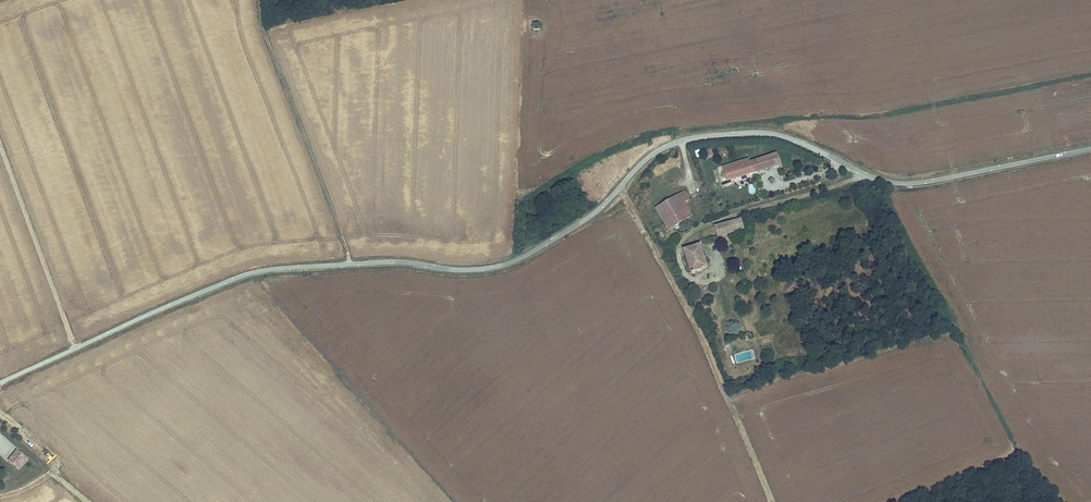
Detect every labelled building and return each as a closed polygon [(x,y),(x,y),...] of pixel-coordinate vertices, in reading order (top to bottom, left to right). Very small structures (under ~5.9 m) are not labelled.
[(704,158),(712,158),(712,149),(704,149),(704,158)] [(748,163),(747,160),(721,168),(725,181),(778,165),(775,154),(748,163)] [(688,199),(684,190),(664,201),(656,206),(669,228),(671,228),(672,231),(675,229),(673,226),(691,215),(687,208),(680,211),(677,205),(684,201),(688,199)] [(680,211),(687,208),(684,201),(677,205),(680,211)] [(715,226),(718,236),(745,228),(742,218),(715,226)] [(683,248),(691,271),(694,270),(708,266),(700,243),(683,248)] [(16,450),(8,462),(19,469),(26,457),(16,450)] [(250,459),(244,464),(248,468),(253,464),(250,459)] [(253,481),(257,478),(249,469),(245,473),(253,481)]
